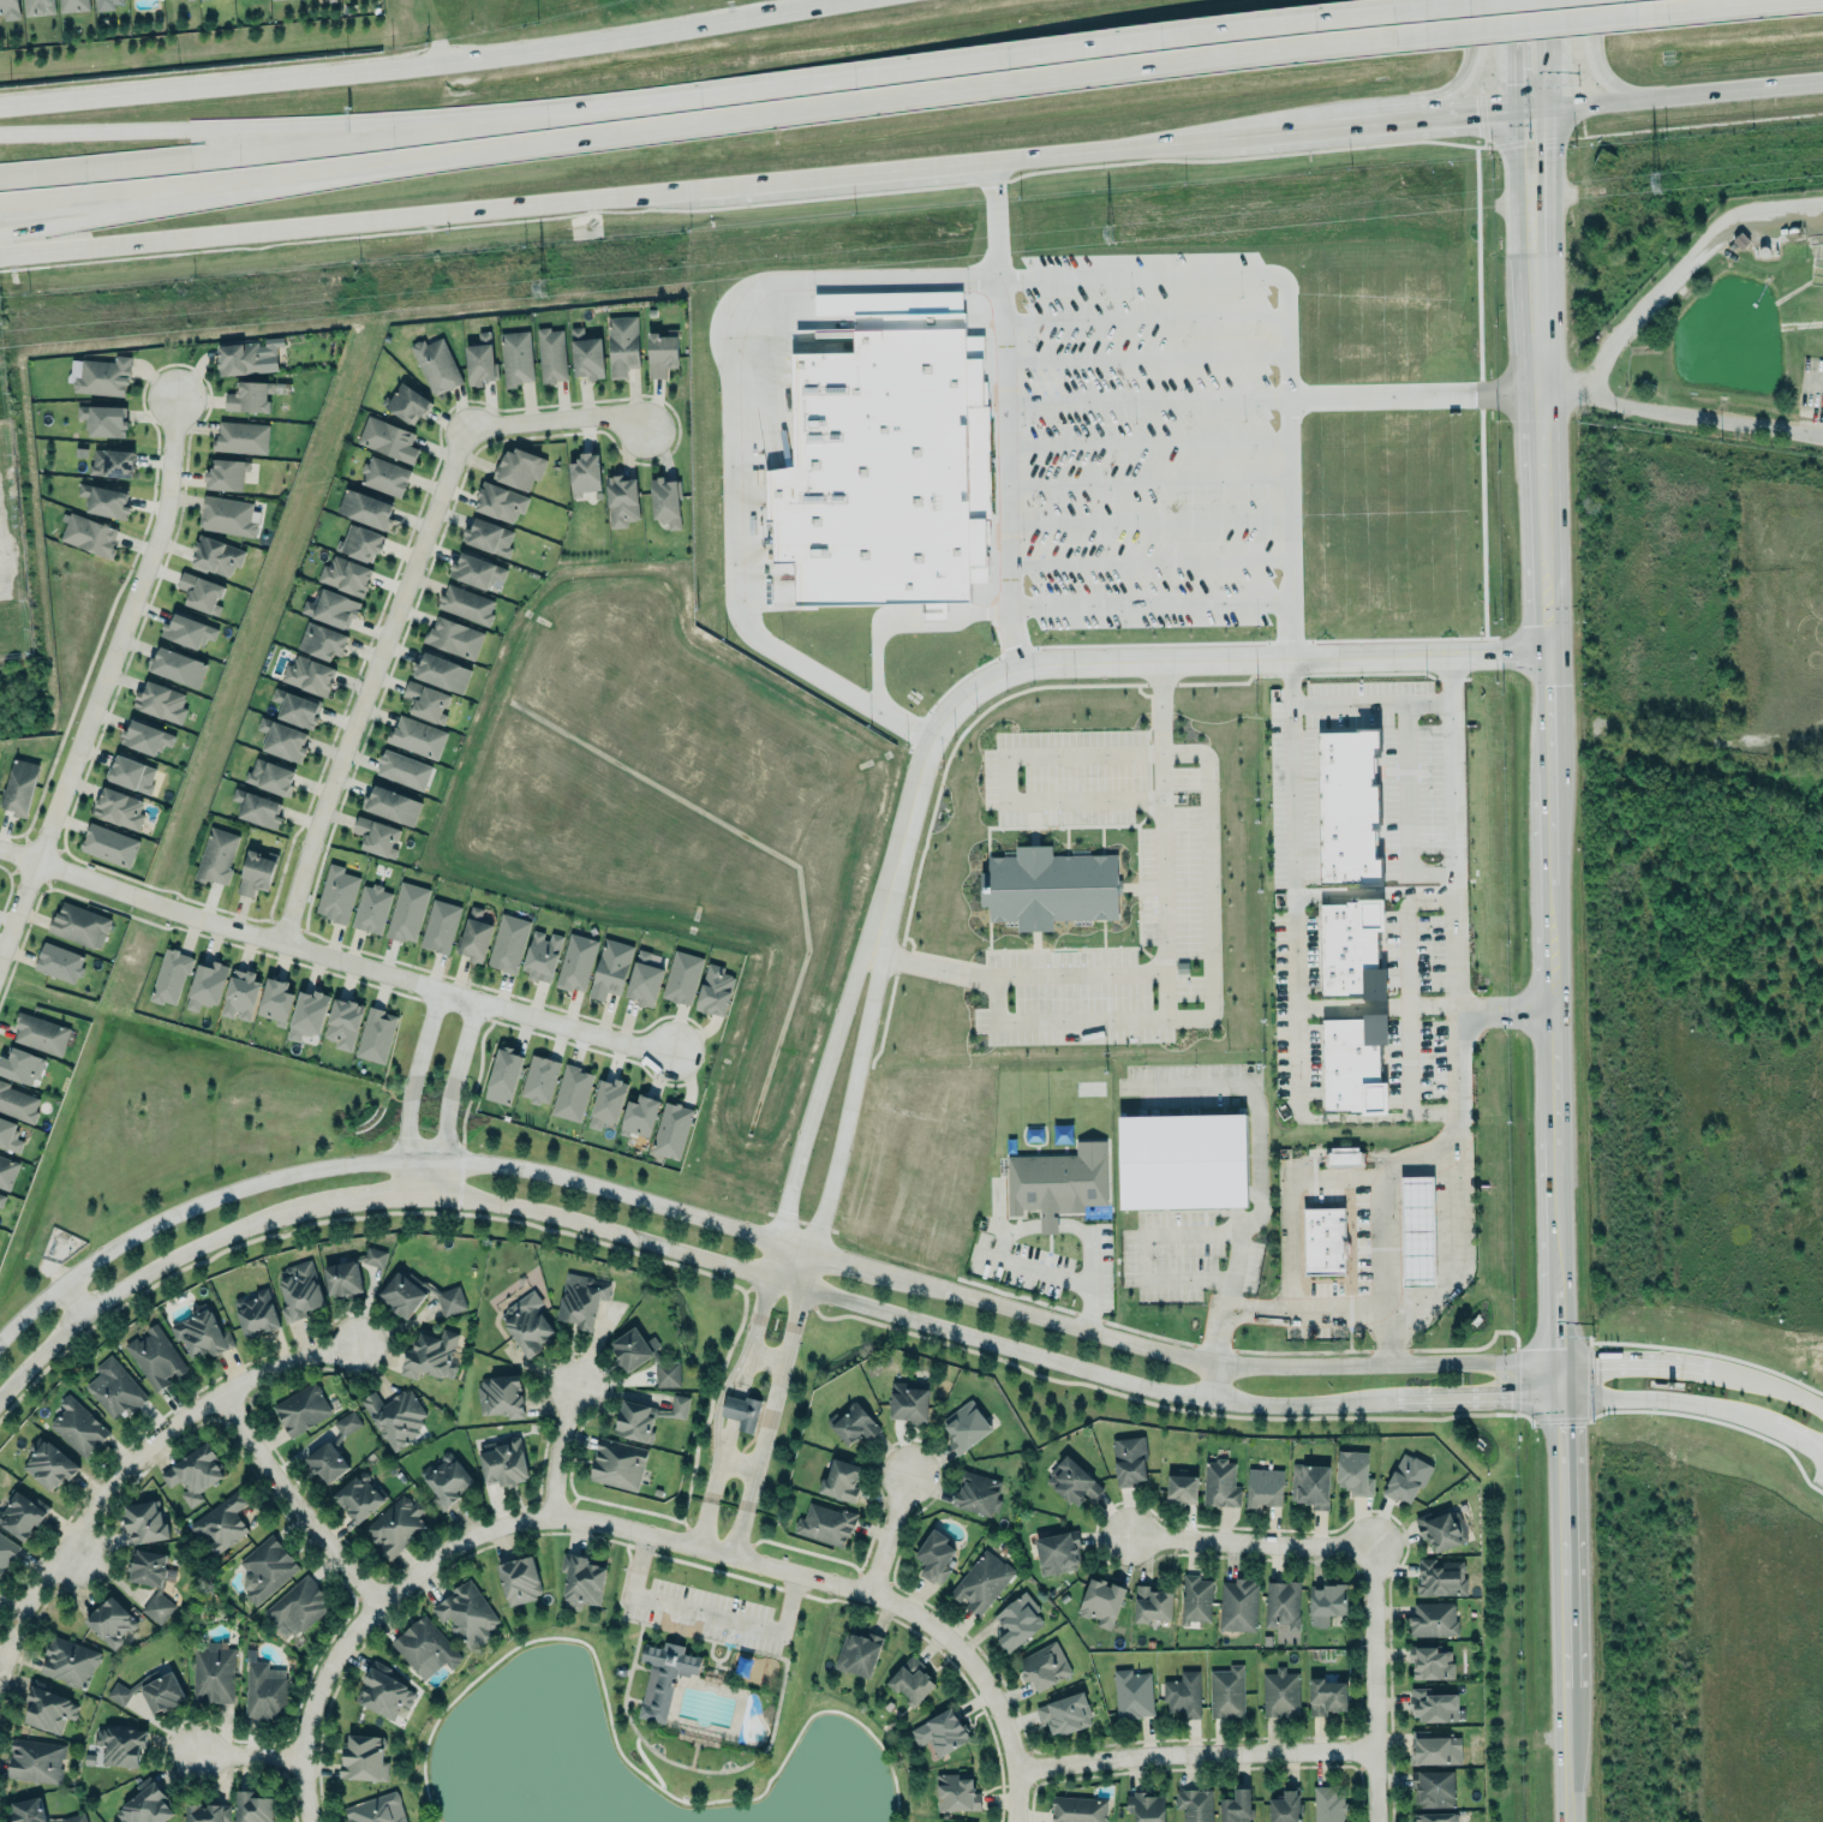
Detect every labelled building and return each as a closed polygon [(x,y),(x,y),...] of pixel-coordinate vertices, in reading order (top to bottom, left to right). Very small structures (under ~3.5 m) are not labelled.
[(2,14),(2,20),(19,19),(18,0),(0,0),(0,15),(2,14)] [(52,14),(51,0),(22,0),(23,16),(52,14)] [(60,13),(59,0),(88,0),(89,11),(60,13)] [(96,12),(95,0),(123,0),(124,4),(114,4),(114,10),(96,12)] [(627,366),(639,365),(636,315),(608,316),(610,377),(627,376),(627,366)] [(795,610),(795,562),(765,562),(763,466),(793,466),(791,350),(854,348),(853,322),(966,319),(970,607),(795,610)] [(603,379),(601,338),(584,338),(583,327),(570,328),(573,377),(586,376),(586,380),(603,379)] [(566,382),(563,328),(536,329),(539,383),(566,382)] [(500,331),(530,329),(534,380),(515,382),(516,384),(506,386),(500,331)] [(648,330),(658,330),(658,334),(677,334),(677,366),(665,366),(665,377),(648,377),(648,330)] [(467,387),(483,386),(483,380),(493,380),(492,331),(478,331),(478,345),(466,345),(467,387)] [(426,344),(442,335),(464,380),(435,394),(434,390),(432,390),(410,345),(413,344),(414,341),(418,339),(420,340),(424,339),(426,344)] [(216,346),(218,376),(277,371),(276,347),(283,346),(283,337),(264,339),(264,342),(216,346)] [(71,392),(126,396),(129,356),(114,355),(114,362),(70,359),(68,382),(72,382),(71,392)] [(226,393),(235,394),(237,381),(240,381),(240,378),(275,381),(275,393),(267,393),(267,398),(270,398),(270,411),(225,408),(226,393)] [(389,407),(387,407),(379,402),(385,394),(390,396),(402,380),(431,399),(430,400),(431,401),(430,405),(423,416),(419,413),(412,424),(389,407)] [(77,405),(89,405),(89,404),(124,405),(124,406),(126,406),(126,413),(124,414),(124,418),(127,418),(127,422),(127,426),(125,426),(125,429),(125,436),(89,434),(89,428),(84,428),(85,418),(77,417),(77,405)] [(413,464),(419,449),(410,446),(414,433),(367,415),(356,443),(413,464)] [(220,420),(219,432),(216,432),(215,438),(214,438),(213,449),(265,453),(268,424),(220,420)] [(508,447),(514,449),(515,444),(542,454),(540,456),(546,459),(538,479),(532,477),(527,490),(507,483),(508,482),(492,476),(498,460),(501,461),(504,450),(507,452),(508,447)] [(94,448),(104,448),(104,447),(135,449),(132,476),(88,473),(89,464),(92,464),(94,448)] [(598,452),(577,453),(578,462),(569,463),(571,499),(581,498),(581,491),(600,490),(598,452)] [(364,461),(367,462),(371,454),(411,468),(400,497),(360,482),(364,472),(360,471),(364,461)] [(214,456),(245,459),(245,460),(250,460),(249,470),(244,470),(241,489),(204,486),(205,478),(204,478),(205,468),(210,468),(210,465),(214,465),(214,456)] [(609,527),(627,526),(627,520),(635,519),(635,518),(639,518),(635,476),(623,477),(623,472),(612,472),(612,473),(604,474),(609,527)] [(681,527),(679,495),(681,495),(680,478),(676,478),(676,477),(664,478),(664,473),(657,474),(657,477),(650,477),(652,516),(659,516),(659,521),(661,520),(661,521),(668,521),(668,528),(680,528),(680,527),(681,527)] [(473,509),(512,523),(516,512),(522,514),(529,497),(484,480),(473,509)] [(127,493),(79,482),(76,495),(89,498),(85,511),(125,520),(128,507),(124,506),(127,493)] [(393,502),(388,515),(393,518),(388,531),(336,512),(346,485),(393,502)] [(257,502),(202,496),(198,529),(253,536),(257,502)] [(57,539),(108,559),(119,531),(67,512),(57,539)] [(508,556),(512,546),(508,545),(514,530),(503,526),(503,525),(476,514),(471,526),(466,525),(461,538),(467,540),(466,540),(492,550),(508,556)] [(335,548),(371,560),(373,552),(375,552),(376,549),(381,550),(385,536),(383,536),(383,533),(351,521),(343,540),(339,539),(335,548)] [(229,577),(232,566),(239,568),(245,549),(198,535),(189,564),(229,577)] [(458,560),(461,549),(496,562),(496,563),(507,568),(503,580),(495,577),(492,584),(489,583),(486,587),(485,589),(458,578),(458,577),(454,577),(449,574),(452,567),(450,566),(453,560),(459,562),(460,560),(458,560)] [(363,596),(317,579),(323,562),(328,564),(331,557),(333,555),(334,552),(348,558),(348,557),(372,566),(371,567),(372,568),(369,579),(370,579),(363,596)] [(183,569),(198,575),(198,574),(214,580),(225,585),(220,597),(217,596),(214,602),(221,605),(217,615),(185,602),(189,590),(177,585),(179,579),(183,569)] [(437,607),(487,626),(496,601),(446,582),(437,607)] [(348,631),(299,613),(304,598),(316,603),(323,586),(359,599),(348,631)] [(207,637),(215,640),(219,628),(207,623),(208,622),(174,609),(169,623),(163,621),(161,626),(163,626),(160,633),(198,647),(199,643),(203,644),(207,637)] [(484,632),(435,615),(425,643),(474,661),(484,632)] [(306,617),(349,632),(342,653),(331,650),(329,657),(297,646),(306,617)] [(156,645),(147,670),(198,688),(207,663),(156,645)] [(462,694),(471,669),(421,651),(412,676),(462,694)] [(325,695),(303,686),(301,687),(280,679),(286,662),(292,664),(294,657),(295,656),(297,652),(311,658),(311,657),(335,665),(329,681),(330,681),(325,695)] [(408,677),(424,683),(424,682),(452,693),(447,705),(444,704),(441,711),(447,713),(443,724),(407,709),(412,698),(402,694),(408,677)] [(182,723),(186,708),(181,707),(185,692),(146,681),(143,691),(136,690),(131,710),(182,723)] [(275,686),(270,698),(277,701),(275,709),(279,710),(276,716),(304,725),(304,724),(312,728),(315,722),(317,723),(319,716),(315,713),(316,711),(318,710),(321,705),(321,704),(322,700),(306,694),(305,697),(275,686)] [(400,713),(448,731),(437,759),(385,740),(390,728),(394,730),(400,713)] [(257,728),(262,715),(307,731),(304,742),(303,742),(301,745),(307,747),(305,754),(303,753),(299,761),(262,747),(264,742),(261,740),(264,730),(257,728)] [(171,746),(175,735),(163,730),(165,729),(132,716),(127,729),(122,727),(120,734),(122,734),(120,741),(154,754),(156,749),(161,751),(163,743),(171,746)] [(1314,731),(1356,730),(1356,723),(1376,722),(1376,746),(1368,746),(1368,776),(1377,776),(1379,820),(1369,822),(1369,858),(1380,858),(1380,878),(1317,879),(1314,731)] [(384,747),(432,765),(423,789),(377,772),(381,760),(378,759),(381,752),(382,753),(384,747)] [(118,752),(145,763),(145,764),(156,767),(150,783),(154,784),(150,794),(104,776),(109,765),(112,766),(118,752)] [(256,755),(251,770),(247,769),(244,779),(288,795),(292,784),(289,783),(294,769),(268,759),(267,760),(256,755)] [(2,807),(13,810),(12,815),(28,818),(38,763),(11,758),(2,807)] [(104,784),(128,793),(128,794),(142,800),(141,802),(142,805),(138,812),(143,814),(137,829),(119,823),(119,824),(112,820),(113,819),(92,812),(97,796),(100,796),(104,784)] [(422,801),(371,784),(362,809),(413,826),(422,801)] [(235,787),(246,790),(246,789),(281,801),(277,813),(282,814),(280,820),(279,820),(276,828),(238,813),(241,801),(231,799),(235,787)] [(399,826),(355,818),(352,833),(363,835),(360,851),(395,858),(397,848),(395,847),(399,826)] [(84,836),(83,836),(79,846),(80,846),(80,848),(128,867),(139,840),(89,819),(84,832),(85,832),(84,836)] [(227,883),(233,866),(229,865),(240,834),(211,824),(193,877),(204,880),(205,877),(223,882),(227,883)] [(1117,854),(1051,855),(1051,845),(1015,846),(1015,856),(987,856),(987,872),(980,872),(980,906),(988,906),(988,921),(1016,921),(1016,931),(1052,930),(1052,920),(1118,920),(1117,854)] [(278,855),(248,848),(236,893),(253,897),(255,888),(269,891),(278,855)] [(330,861),(316,909),(327,912),(327,914),(331,915),(330,918),(343,922),(343,924),(346,924),(359,876),(342,871),(343,865),(330,861)] [(401,879),(430,888),(416,939),(407,937),(406,940),(385,934),(401,879)] [(364,883),(371,885),(373,882),(383,884),(382,889),(393,891),(381,933),(351,924),(364,883)] [(1322,997),(1387,994),(1386,963),(1377,963),(1376,927),(1385,927),(1383,892),(1357,894),(1357,897),(1346,897),(1346,900),(1320,901),(1322,997)] [(447,954),(420,944),(434,897),(461,906),(447,954)] [(59,909),(62,900),(112,918),(109,921),(110,924),(108,928),(107,930),(106,932),(100,948),(95,945),(94,948),(47,930),(53,915),(54,915),(56,909),(59,909)] [(467,957),(470,951),(467,950),(467,951),(456,949),(467,914),(471,903),(484,907),(480,918),(492,921),(482,961),(474,958),(474,960),(467,957)] [(502,910),(531,919),(515,973),(500,968),(501,967),(486,962),(502,910)] [(533,927),(521,966),(528,968),(526,975),(534,978),(536,975),(549,979),(562,934),(551,931),(549,939),(543,937),(544,931),(533,927)] [(596,939),(566,933),(556,987),(586,992),(596,939)] [(632,944),(603,938),(591,997),(605,1000),(606,992),(621,995),(632,944)] [(73,982),(32,967),(43,939),(84,955),(80,964),(84,966),(80,975),(77,974),(73,982)] [(166,945),(173,948),(173,946),(179,948),(178,951),(191,955),(192,958),(189,972),(186,972),(175,1004),(163,1000),(162,1003),(149,998),(166,945)] [(663,966),(647,961),(651,950),(639,946),(635,956),(634,956),(623,992),(634,996),(634,997),(636,997),(636,1000),(644,1003),(644,1002),(652,1004),(663,966)] [(675,946),(661,994),(670,997),(670,998),(677,1000),(677,999),(689,1003),(704,955),(675,946)] [(228,964),(220,962),(221,961),(213,958),(211,964),(197,960),(187,993),(189,994),(185,1006),(197,1010),(199,1003),(209,1005),(211,1000),(217,1002),(228,964)] [(707,960),(724,964),(723,969),(730,972),(733,974),(735,975),(723,1012),(694,1006),(697,998),(697,997),(707,960)] [(246,970),(233,967),(231,973),(225,994),(226,994),(220,1014),(231,1016),(233,1008),(240,1010),(239,1017),(249,1020),(253,1003),(255,1003),(261,979),(253,978),(256,969),(247,967),(246,970)] [(267,974),(288,980),(287,985),(285,985),(283,988),(293,991),(283,1027),(274,1024),(275,1018),(257,1011),(267,974)] [(299,985),(283,1038),(298,1043),(301,1033),(310,1035),(311,1029),(318,1031),(329,993),(322,992),(323,987),(313,985),(312,990),(299,985)] [(324,1039),(334,1041),(333,1048),(353,1052),(362,1003),(332,998),(324,1039)] [(397,1015),(368,1007),(355,1056),(384,1064),(397,1015)] [(17,1008),(71,1027),(60,1056),(12,1038),(17,1026),(16,1026),(17,1021),(13,1020),(17,1008)] [(1322,1019),(1323,1113),(1386,1112),(1386,1082),(1379,1082),(1379,1044),(1387,1044),(1387,1013),(1363,1014),(1363,1018),(1322,1019)] [(0,1055),(0,1058),(0,1073),(29,1085),(36,1065),(42,1068),(46,1057),(31,1051),(12,1043),(8,1055),(1,1052),(0,1055)] [(497,1045),(504,1046),(506,1043),(513,1045),(512,1049),(522,1053),(508,1104),(484,1095),(486,1082),(497,1045)] [(532,1052),(561,1061),(548,1103),(540,1100),(539,1104),(530,1101),(530,1097),(520,1094),(532,1052)] [(593,1072),(564,1064),(551,1115),(580,1122),(593,1072)] [(587,1125),(600,1076),(611,1080),(610,1081),(616,1083),(617,1076),(621,1077),(621,1080),(627,1081),(627,1083),(616,1119),(611,1118),(610,1123),(603,1121),(599,1129),(587,1125)] [(33,1124),(38,1111),(35,1110),(40,1097),(0,1083),(0,1112),(33,1124)] [(638,1092),(659,1098),(648,1135),(629,1130),(627,1136),(617,1133),(628,1097),(636,1099),(638,1092)] [(650,1152),(679,1160),(693,1108),(664,1101),(650,1152)] [(1118,1115),(1120,1209),(1248,1206),(1245,1112),(1118,1115)] [(19,1152),(0,1145),(0,1116),(16,1121),(14,1128),(18,1130),(16,1137),(24,1141),(19,1152)] [(1041,1231),(1058,1230),(1058,1213),(1054,1213),(1054,1211),(1084,1209),(1084,1203),(1107,1203),(1106,1139),(1076,1140),(1076,1152),(1006,1153),(1008,1215),(1024,1215),(1024,1207),(1041,1207),(1041,1209),(1045,1209),(1045,1214),(1041,1214),(1041,1231)] [(1325,1165),(1361,1165),(1361,1148),(1325,1148),(1325,1165)] [(8,1190),(0,1187),(0,1154),(19,1161),(8,1190)] [(1434,1286),(1432,1176),(1399,1176),(1401,1286),(1434,1286)] [(1309,1209),(1356,1211),(1357,1278),(1311,1277),(1309,1209)] [(322,1266),(328,1298),(362,1291),(359,1273),(365,1272),(364,1267),(385,1263),(382,1248),(365,1251),(366,1257),(322,1266)] [(324,1305),(310,1260),(275,1271),(286,1305),(279,1307),(284,1323),(307,1316),(306,1311),(324,1305)] [(399,1268),(379,1291),(381,1292),(378,1295),(387,1302),(388,1300),(393,1303),(390,1307),(398,1312),(400,1310),(407,1316),(429,1290),(423,1285),(425,1286),(436,1294),(444,1315),(466,1307),(459,1284),(440,1290),(424,1279),(422,1280),(410,1271),(407,1274),(399,1268)] [(557,1319),(576,1323),(575,1328),(594,1332),(599,1300),(607,1302),(611,1281),(565,1273),(557,1319)] [(232,1300),(237,1297),(246,1294),(247,1298),(255,1297),(258,1289),(267,1286),(280,1325),(245,1334),(232,1300)] [(506,1310),(507,1307),(533,1289),(542,1302),(536,1306),(551,1328),(545,1333),(546,1334),(539,1339),(542,1344),(540,1345),(542,1346),(527,1357),(504,1324),(506,1321),(500,1314),(506,1310)] [(168,1325),(177,1339),(183,1337),(191,1356),(199,1352),(201,1358),(234,1345),(227,1328),(221,1331),(211,1310),(209,1312),(208,1308),(168,1325)] [(154,1392),(172,1381),(172,1379),(186,1370),(156,1322),(144,1330),(146,1332),(125,1346),(154,1392)] [(403,1375),(417,1379),(419,1371),(452,1380),(456,1364),(451,1363),(459,1329),(441,1324),(438,1334),(414,1328),(403,1375)] [(627,1372),(651,1355),(656,1362),(655,1363),(656,1386),(680,1385),(680,1361),(663,1362),(655,1350),(659,1345),(653,1334),(645,1338),(635,1325),(611,1342),(614,1348),(612,1348),(616,1357),(627,1372)] [(99,1374),(85,1384),(112,1423),(145,1400),(112,1353),(93,1367),(99,1374)] [(524,1418),(519,1374),(476,1379),(480,1416),(507,1413),(507,1419),(524,1418)] [(291,1435),(331,1411),(321,1392),(321,1390),(318,1385),(315,1384),(313,1380),(273,1405),(282,1421),(291,1435)] [(928,1388),(910,1388),(910,1382),(891,1381),(889,1419),(926,1421),(928,1388)] [(360,1399),(373,1390),(383,1405),(393,1398),(404,1390),(406,1392),(411,1388),(428,1414),(420,1417),(423,1422),(416,1427),(419,1433),(406,1439),(407,1442),(394,1452),(360,1399)] [(49,1423),(52,1422),(52,1420),(56,1414),(60,1417),(62,1411),(65,1408),(58,1402),(67,1392),(109,1432),(83,1457),(49,1423)] [(721,1416),(739,1420),(737,1430),(753,1434),(760,1402),(726,1394),(721,1416)] [(830,1423),(848,1444),(854,1439),(855,1440),(861,1435),(859,1432),(860,1430),(868,1440),(881,1428),(854,1396),(842,1406),(845,1410),(830,1423)] [(992,1427),(978,1408),(979,1406),(972,1397),(942,1420),(945,1423),(944,1423),(950,1432),(949,1432),(951,1435),(954,1438),(955,1436),(960,1442),(954,1447),(958,1453),(992,1427)] [(651,1444),(655,1430),(649,1429),(652,1416),(648,1414),(650,1405),(623,1398),(613,1434),(651,1444)] [(333,1422),(342,1437),(361,1425),(352,1410),(333,1422)] [(519,1435),(514,1434),(494,1439),(495,1447),(479,1451),(485,1483),(497,1481),(497,1478),(498,1478),(500,1485),(507,1481),(508,1486),(519,1482),(518,1480),(525,1477),(525,1474),(527,1474),(519,1435)] [(51,1494),(76,1467),(41,1435),(29,1447),(34,1452),(21,1467),(51,1494)] [(1146,1483),(1144,1437),(1113,1438),(1115,1484),(1146,1483)] [(637,1491),(646,1450),(599,1439),(589,1480),(637,1491)] [(322,1485),(348,1471),(331,1440),(305,1454),(322,1485)] [(226,1475),(206,1443),(158,1472),(168,1488),(180,1480),(186,1489),(179,1493),(189,1509),(203,1500),(198,1492),(226,1475)] [(1367,1478),(1368,1452),(1337,1451),(1336,1486),(1349,1487),(1348,1495),(1372,1496),(1373,1478),(1367,1478)] [(474,1482),(449,1452),(431,1467),(429,1463),(417,1473),(436,1495),(431,1499),(440,1511),(474,1482)] [(1066,1452),(1048,1471),(1051,1474),(1045,1480),(1069,1503),(1071,1500),(1077,1505),(1086,1495),(1083,1493),(1084,1492),(1093,1499),(1102,1488),(1094,1478),(1066,1452)] [(1403,1452),(1413,1458),(1415,1456),(1433,1466),(1422,1486),(1418,1485),(1410,1501),(1403,1498),(1401,1501),(1383,1491),(1387,1483),(1385,1482),(1393,1466),(1394,1468),(1403,1452)] [(854,1502),(858,1488),(854,1486),(860,1466),(830,1457),(820,1492),(854,1502)] [(1215,1457),(1226,1457),(1226,1460),(1236,1462),(1235,1485),(1238,1485),(1238,1488),(1241,1488),(1239,1505),(1203,1503),(1206,1460),(1215,1460),(1215,1457)] [(1329,1464),(1293,1462),(1293,1463),(1291,1464),(1290,1499),(1296,1499),(1296,1500),(1305,1500),(1305,1503),(1310,1503),(1310,1509),(1327,1510),(1329,1464)] [(329,1494),(355,1471),(358,1474),(364,1468),(370,1474),(367,1480),(373,1486),(378,1482),(389,1495),(357,1524),(329,1494)] [(1248,1468),(1283,1469),(1281,1505),(1261,1503),(1261,1507),(1245,1507),(1248,1468)] [(963,1469),(1002,1480),(997,1498),(1002,1499),(998,1511),(992,1510),(991,1515),(951,1504),(952,1498),(963,1469)] [(1168,1472),(1199,1474),(1199,1480),(1200,1480),(1200,1482),(1199,1482),(1197,1495),(1197,1497),(1197,1498),(1196,1498),(1196,1503),(1183,1501),(1183,1503),(1175,1503),(1175,1501),(1167,1501),(1167,1495),(1166,1495),(1166,1493),(1167,1493),(1168,1472)] [(24,1540),(0,1522),(0,1510),(2,1512),(8,1504),(4,1500),(13,1487),(32,1501),(36,1497),(50,1506),(24,1540)] [(238,1487),(191,1523),(190,1528),(193,1531),(196,1531),(202,1539),(209,1534),(214,1540),(204,1546),(213,1557),(232,1542),(233,1543),(235,1541),(237,1539),(249,1529),(245,1524),(241,1527),(241,1524),(245,1522),(237,1511),(249,1501),(238,1487)] [(402,1493),(364,1527),(389,1560),(406,1546),(405,1543),(426,1525),(417,1516),(425,1507),(417,1499),(411,1504),(411,1501),(407,1497),(405,1497),(402,1493)] [(124,1504),(154,1499),(159,1499),(162,1522),(167,1521),(169,1537),(130,1545),(127,1530),(126,1530),(122,1515),(126,1513),(124,1504)] [(795,1533),(845,1548),(856,1515),(806,1500),(795,1533)] [(1468,1540),(1456,1509),(1433,1518),(1431,1511),(1416,1517),(1431,1555),(1468,1540)] [(914,1553),(933,1525),(948,1536),(945,1541),(956,1548),(944,1564),(951,1567),(940,1583),(934,1579),(932,1582),(920,1572),(921,1570),(926,1561),(914,1553)] [(1034,1536),(1078,1527),(1083,1547),(1078,1547),(1082,1561),(1077,1563),(1078,1567),(1040,1576),(1038,1563),(1040,1561),(1034,1536)] [(271,1533),(301,1567),(256,1605),(252,1601),(250,1602),(243,1594),(247,1589),(243,1588),(244,1572),(252,1573),(252,1572),(249,1567),(246,1570),(238,1561),(271,1533)] [(1,1569),(0,1571),(0,1534),(19,1546),(4,1570),(1,1569)] [(128,1579),(157,1585),(139,1609),(160,1624),(174,1605),(157,1593),(163,1584),(165,1578),(173,1581),(175,1570),(167,1569),(166,1565),(167,1557),(166,1553),(136,1547),(136,1552),(135,1551),(132,1560),(128,1559),(126,1569),(130,1570),(128,1579)] [(949,1591),(985,1547),(1004,1563),(1005,1561),(1015,1569),(1014,1570),(1015,1571),(978,1615),(966,1606),(969,1601),(963,1596),(958,1601),(949,1591)] [(599,1607),(605,1566),(586,1563),(587,1557),(562,1553),(560,1571),(566,1572),(562,1602),(599,1607)] [(506,1605),(542,1596),(532,1555),(496,1564),(506,1605)] [(1419,1557),(1419,1561),(1418,1561),(1418,1573),(1419,1573),(1419,1579),(1416,1579),(1417,1591),(1418,1591),(1418,1594),(1466,1594),(1466,1577),(1463,1577),(1463,1571),(1465,1570),(1465,1564),(1463,1563),(1463,1560),(1435,1561),(1435,1558),(1419,1557)] [(1183,1573),(1182,1589),(1184,1589),(1184,1595),(1182,1595),(1181,1625),(1189,1625),(1189,1620),(1209,1620),(1212,1579),(1199,1579),(1199,1573),(1183,1573)] [(289,1641),(331,1606),(305,1575),(263,1610),(289,1641)] [(1092,1576),(1077,1609),(1078,1609),(1078,1611),(1081,1612),(1080,1613),(1088,1617),(1089,1614),(1090,1615),(1092,1614),(1100,1617),(1096,1623),(1110,1629),(1126,1587),(1113,1581),(1111,1585),(1105,1583),(1106,1578),(1100,1576),(1099,1578),(1092,1576)] [(1223,1581),(1218,1629),(1256,1632),(1259,1582),(1255,1582),(1255,1578),(1236,1577),(1236,1582),(1223,1581)] [(430,1607),(453,1590),(452,1589),(460,1582),(461,1583),(468,1578),(500,1621),(495,1624),(495,1625),(491,1627),(489,1627),(488,1627),(492,1635),(484,1642),(483,1642),(471,1650),(458,1633),(454,1633),(449,1627),(450,1623),(452,1621),(448,1617),(441,1621),(430,1607)] [(1267,1581),(1265,1626),(1277,1626),(1278,1623),(1287,1624),(1287,1629),(1298,1630),(1299,1614),(1298,1614),(1301,1579),(1287,1579),(1287,1582),(1267,1581)] [(1322,1587),(1322,1581),(1349,1581),(1349,1609),(1338,1609),(1338,1614),(1328,1614),(1328,1626),(1319,1626),(1317,1624),(1309,1624),(1310,1587),(1322,1587)] [(1136,1583),(1150,1583),(1150,1589),(1158,1589),(1158,1588),(1164,1588),(1164,1589),(1173,1590),(1173,1591),(1172,1618),(1149,1617),(1148,1621),(1134,1620),(1136,1583)] [(1006,1653),(1044,1625),(1031,1608),(1035,1605),(1025,1591),(994,1614),(1006,1632),(996,1639),(1006,1653)] [(110,1594),(100,1603),(98,1603),(96,1606),(96,1607),(84,1619),(113,1649),(121,1641),(122,1637),(120,1636),(127,1627),(128,1629),(133,1629),(137,1625),(137,1621),(110,1594)] [(1413,1614),(1413,1602),(1452,1601),(1454,1605),(1454,1619),(1458,1619),(1458,1635),(1411,1636),(1411,1632),(1410,1632),(1409,1624),(1407,1624),(1407,1614),(1413,1614)] [(390,1642),(412,1623),(411,1623),(414,1619),(416,1620),(423,1614),(462,1656),(458,1661),(459,1661),(450,1668),(444,1661),(424,1679),(390,1642)] [(870,1678),(882,1639),(846,1628),(834,1667),(870,1678)] [(38,1673),(56,1679),(56,1678),(61,1679),(64,1684),(71,1687),(73,1686),(85,1691),(96,1663),(100,1662),(101,1657),(101,1655),(102,1651),(52,1633),(49,1642),(47,1641),(42,1654),(44,1655),(38,1673)] [(1030,1678),(1028,1679),(1023,1679),(1022,1674),(1023,1668),(1018,1660),(1056,1639),(1072,1672),(1038,1691),(1030,1678)] [(227,1642),(227,1648),(234,1648),(233,1702),(211,1702),(211,1699),(192,1699),(193,1642),(227,1642)] [(665,1724),(676,1673),(697,1677),(701,1657),(682,1653),(684,1646),(663,1642),(662,1648),(643,1644),(639,1661),(649,1663),(638,1718),(665,1724)] [(1453,1677),(1453,1661),(1451,1661),(1451,1649),(1441,1650),(1441,1643),(1407,1643),(1407,1657),(1413,1657),(1413,1677),(1453,1677)] [(886,1681),(912,1655),(924,1666),(921,1669),(924,1672),(926,1672),(931,1675),(930,1678),(936,1683),(912,1707),(905,1701),(908,1697),(899,1689),(897,1691),(886,1681)] [(375,1659),(390,1667),(388,1673),(407,1684),(406,1686),(410,1687),(408,1689),(416,1692),(412,1697),(413,1701),(411,1704),(406,1705),(401,1704),(393,1719),(355,1698),(366,1681),(363,1679),(375,1659)] [(246,1660),(268,1661),(268,1668),(286,1668),(285,1675),(287,1677),(286,1720),(244,1719),(246,1660)] [(1209,1669),(1211,1716),(1244,1715),(1243,1662),(1229,1663),(1229,1669),(1209,1669)] [(1263,1716),(1299,1716),(1298,1673),(1284,1673),(1284,1666),(1275,1666),(1275,1673),(1262,1673),(1263,1716)] [(1151,1672),(1131,1673),(1131,1669),(1113,1670),(1115,1718),(1153,1717),(1151,1672)] [(1164,1680),(1164,1711),(1183,1710),(1184,1718),(1200,1718),(1199,1670),(1180,1671),(1180,1680),(1164,1680)] [(1323,1680),(1323,1677),(1309,1677),(1310,1716),(1327,1715),(1327,1709),(1347,1709),(1347,1680),(1323,1680)] [(60,1735),(65,1717),(74,1719),(80,1702),(30,1686),(26,1701),(30,1702),(23,1723),(60,1735)] [(1418,1720),(1457,1719),(1457,1692),(1430,1692),(1430,1686),(1411,1686),(1411,1693),(1409,1693),(1410,1702),(1412,1702),(1412,1715),(1418,1715),(1418,1720)] [(1034,1706),(1039,1723),(1046,1721),(1051,1736),(1093,1724),(1083,1692),(1034,1706)] [(950,1705),(964,1726),(967,1725),(969,1728),(967,1730),(970,1737),(939,1755),(930,1739),(919,1746),(912,1734),(914,1733),(912,1730),(926,1720),(950,1705)] [(107,1728),(107,1726),(148,1728),(147,1748),(139,1746),(138,1766),(101,1763),(102,1743),(101,1744),(96,1744),(94,1740),(94,1737),(96,1734),(97,1727),(107,1728)] [(348,1732),(384,1736),(385,1739),(385,1743),(385,1745),(383,1746),(382,1760),(389,1761),(388,1780),(339,1776),(340,1763),(342,1763),(343,1740),(347,1740),(348,1732)] [(1410,1751),(1410,1764),(1463,1763),(1463,1734),(1415,1734),(1415,1751),(1410,1751)] [(65,1744),(64,1758),(60,1757),(59,1768),(62,1768),(60,1784),(6,1776),(11,1737),(65,1744)] [(1453,1769),(1454,1808),(1421,1808),(1421,1803),(1415,1803),(1415,1787),(1410,1787),(1411,1770),(1418,1769),(1453,1769)] [(936,1773),(970,1772),(973,1786),(975,1788),(975,1792),(980,1792),(981,1809),(937,1810),(936,1773)] [(148,1776),(136,1785),(140,1791),(113,1812),(121,1821),(159,1821),(174,1810),(148,1776)] [(1344,1794),(1333,1794),(1333,1786),(1313,1786),(1314,1821),(1344,1821),(1344,1794)] [(253,1790),(237,1788),(235,1821),(272,1821),(273,1796),(253,1794),(253,1790)] [(1233,1788),(1233,1798),(1220,1798),(1220,1821),(1250,1821),(1249,1788),(1233,1788)] [(1175,1790),(1175,1808),(1182,1808),(1182,1821),(1211,1821),(1211,1789),(1175,1790)] [(1269,1821),(1298,1821),(1299,1790),(1282,1789),(1282,1799),(1269,1798),(1269,1821)] [(400,1800),(408,1821),(362,1821),(365,1821),(349,1815),(347,1816),(343,1806),(395,1790),(399,1793),(400,1800)] [(1162,1794),(1164,1821),(1134,1821),(1134,1812),(1126,1812),(1126,1793),(1134,1793),(1134,1790),(1149,1790),(1149,1794),(1162,1794)] [(38,1796),(9,1804),(14,1821),(45,1821),(38,1796)] [(1106,1798),(1052,1796),(1051,1821),(1105,1821),(1106,1798)] [(229,1803),(228,1821),(222,1821),(184,1821),(185,1802),(201,1803),(201,1806),(207,1806),(207,1803),(229,1803)] [(1458,1815),(1458,1821),(1412,1821),(1412,1820),(1415,1820),(1415,1812),(1456,1811),(1458,1815)] [(83,1812),(60,1818),(61,1821),(86,1821),(83,1812)]
